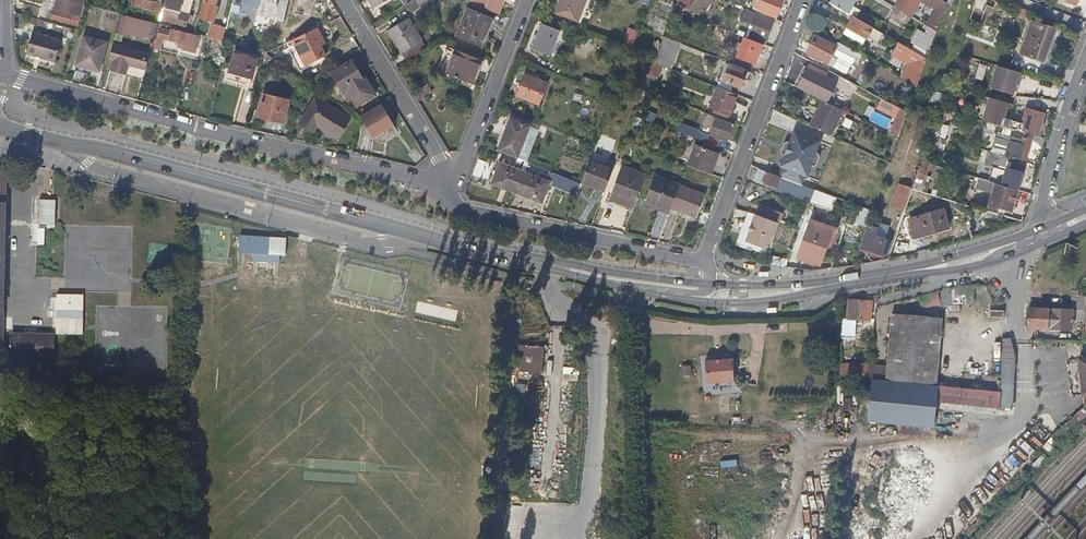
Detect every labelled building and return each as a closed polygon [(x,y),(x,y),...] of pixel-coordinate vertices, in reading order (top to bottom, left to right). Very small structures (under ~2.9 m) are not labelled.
[(80,12),(71,9),(74,0),(56,0),(53,11),(51,18),(55,20),(76,26),(80,12)] [(84,0),(74,0),(71,9),(80,12),(84,0)] [(151,0),(136,0),(134,6),(159,12),(161,3),(160,3),(151,0)] [(306,0),(296,0),(293,12),(303,14),(305,7),(306,0)] [(389,0),(369,0),(374,9),(389,0)] [(430,0),(411,0),(409,1),(406,4),(412,12),(430,0)] [(497,0),(474,0),(472,5),(493,13),(497,0)] [(505,0),(497,0),(493,13),(499,16),(505,0)] [(586,0),(561,0),(556,12),(578,21),(586,0)] [(677,7),(690,10),(692,0),(678,0),(677,7)] [(781,0),(760,0),(757,9),(775,16),(781,0)] [(855,0),(830,0),(829,3),(847,13),(854,2),(855,0)] [(921,0),(899,0),(895,7),(911,16),(915,9),(921,0)] [(1062,0),(1043,0),(1040,7),(1042,8),(1056,14),(1062,0)] [(37,19),(40,8),(27,5),(24,15),(37,19)] [(186,25),(190,10),(180,7),(178,14),(171,12),(169,21),(186,25)] [(485,40),(493,19),(467,8),(456,35),(480,45),(482,39),(485,40)] [(765,42),(774,20),(758,14),(745,8),(743,15),(751,19),(749,25),(751,25),(747,38),(761,44),(763,41),(765,42)] [(169,21),(171,12),(163,10),(161,19),(169,21)] [(122,36),(124,24),(126,17),(121,16),(115,34),(122,36)] [(878,31),(852,16),(846,27),(865,38),(866,36),(873,39),(878,31)] [(150,31),(151,24),(133,19),(126,17),(124,24),(138,27),(136,31),(149,35),(150,31)] [(425,48),(418,38),(406,19),(386,31),(404,61),(425,48)] [(1043,61),(1054,31),(1033,22),(1021,53),(1043,61)] [(215,38),(217,29),(218,25),(212,23),(208,36),(215,38)] [(549,55),(559,31),(542,25),(532,48),(549,55)] [(934,36),(936,31),(928,26),(926,31),(934,36)] [(865,38),(846,27),(842,33),(862,44),(865,38)] [(306,65),(326,56),(321,45),(325,44),(317,28),(288,42),(301,67),(306,65)] [(184,44),(186,35),(171,30),(171,32),(160,29),(158,36),(184,44)] [(221,39),(223,31),(217,29),(215,38),(221,39)] [(926,58),(933,38),(918,30),(911,43),(913,44),(911,49),(926,58)] [(55,61),(60,40),(31,32),(26,53),(55,61)] [(193,47),(196,37),(186,35),(184,44),(193,47)] [(827,63),(836,47),(815,35),(806,51),(827,63)] [(99,72),(107,43),(84,37),(75,65),(99,72)] [(754,63),(761,44),(747,38),(744,37),(736,56),(754,63)] [(659,67),(674,70),(680,42),(661,38),(653,78),(657,78),(659,67)] [(223,62),(228,44),(222,42),(217,61),(223,62)] [(143,70),(148,53),(135,50),(113,44),(110,53),(114,54),(109,70),(109,71),(125,75),(128,66),(143,70)] [(926,58),(911,49),(902,44),(900,48),(904,51),(901,55),(906,59),(905,61),(912,65),(904,78),(916,85),(922,70),(926,58)] [(851,64),(857,54),(842,46),(836,55),(851,64)] [(471,84),(480,60),(454,50),(453,53),(445,74),(463,81),(471,84)] [(445,74),(453,53),(450,51),(442,72),(445,74)] [(250,84),(257,58),(234,52),(227,78),(250,84)] [(109,70),(114,54),(110,53),(106,69),(109,70)] [(361,81),(359,79),(361,77),(351,62),(331,74),(338,84),(349,102),(352,100),(357,107),(376,95),(365,78),(361,81)] [(736,94),(746,70),(728,63),(721,80),(718,79),(715,86),(716,86),(736,94)] [(1020,82),(1022,73),(997,65),(990,88),(1012,95),(1017,81),(1020,82)] [(827,103),(837,83),(829,79),(806,67),(796,87),(822,100),(827,103)] [(538,105),(546,83),(525,75),(516,96),(538,105)] [(598,92),(601,84),(584,77),(581,86),(598,92)] [(417,101),(433,92),(428,83),(412,92),(417,101)] [(729,113),(736,94),(716,86),(709,106),(729,113)] [(351,119),(340,112),(343,107),(319,92),(317,99),(315,99),(301,124),(314,132),(319,125),(340,138),(351,119)] [(283,123),(289,101),(262,94),(256,116),(283,123)] [(1004,117),(1008,103),(992,98),(989,108),(985,122),(996,125),(1012,129),(1015,121),(1004,117)] [(829,135),(842,110),(827,103),(822,100),(809,126),(829,135)] [(882,112),(896,119),(889,134),(897,138),(909,114),(886,103),(882,112)] [(374,139),(395,125),(381,104),(360,117),(374,139)] [(1040,128),(1046,110),(1027,104),(1020,129),(1038,135),(1040,128)] [(713,115),(689,106),(687,110),(711,119),(713,115)] [(943,119),(946,110),(939,108),(938,112),(936,116),(943,119)] [(521,144),(531,120),(513,113),(503,137),(521,144)] [(727,141),(733,124),(716,117),(716,116),(713,115),(711,119),(714,120),(709,134),(727,141)] [(697,139),(700,131),(679,123),(676,132),(697,139)] [(1009,138),(1012,129),(996,125),(993,133),(1009,138)] [(812,160),(819,142),(793,132),(788,142),(786,142),(783,143),(780,151),(782,155),(783,156),(779,166),(781,167),(777,176),(802,185),(812,160)] [(931,151),(936,136),(930,135),(921,161),(927,164),(931,151)] [(1025,161),(1032,140),(1023,138),(1022,142),(1018,141),(1017,144),(1008,141),(1005,152),(992,148),(991,152),(996,154),(1014,159),(1016,160),(1016,159),(1025,161)] [(710,174),(716,157),(694,148),(687,165),(710,174)] [(1025,164),(1013,161),(1014,159),(996,154),(992,166),(1001,169),(1004,167),(1022,173),(1025,164)] [(604,191),(613,167),(590,158),(581,182),(604,191)] [(581,182),(562,175),(529,162),(524,172),(549,183),(577,193),(581,182)] [(516,193),(524,172),(499,163),(491,183),(516,193)] [(633,208),(646,175),(621,166),(614,184),(609,199),(633,208)] [(814,190),(802,185),(777,176),(758,168),(753,180),(762,183),(762,181),(775,186),(775,188),(809,202),(814,190)] [(541,203),(549,183),(524,172),(516,193),(541,203)] [(671,208),(680,185),(654,176),(644,202),(657,207),(658,203),(671,208)] [(1017,190),(1019,181),(1004,176),(1001,185),(1017,190)] [(1011,210),(1017,190),(1001,185),(977,179),(975,187),(992,193),(988,207),(998,210),(999,207),(1011,210)] [(903,210),(911,188),(899,184),(891,206),(903,210)] [(697,218),(705,195),(680,185),(671,208),(697,218)] [(56,224),(56,200),(40,200),(39,225),(56,224)] [(948,228),(943,210),(909,220),(914,238),(948,228)] [(764,248),(775,221),(755,214),(751,222),(750,222),(745,232),(747,233),(744,241),(764,248)] [(885,239),(890,226),(880,223),(878,228),(874,239),(878,241),(879,237),(885,239)] [(885,256),(890,241),(885,239),(879,237),(878,241),(874,239),(878,228),(869,225),(861,247),(868,250),(885,256)] [(818,265),(827,241),(806,233),(797,257),(818,265)] [(285,255),(286,239),(240,236),(238,251),(253,252),(252,260),(279,262),(280,254),(285,255)] [(954,305),(953,289),(941,289),(942,292),(940,292),(941,306),(954,305)] [(1084,310),(1084,291),(1071,290),(1069,304),(1068,304),(1068,310),(1029,308),(1027,327),(1071,329),(1072,310),(1084,310)] [(938,294),(919,298),(921,308),(940,304),(938,294)] [(75,322),(75,297),(55,296),(54,321),(75,322)] [(868,320),(870,301),(847,299),(846,313),(845,319),(868,320)] [(526,320),(528,305),(516,303),(514,318),(526,320)] [(1002,319),(1002,310),(990,310),(989,318),(1002,319)] [(936,385),(942,318),(891,314),(885,379),(936,385)] [(606,342),(608,318),(598,317),(596,341),(606,342)] [(54,356),(54,335),(37,335),(37,344),(25,344),(25,335),(12,335),(12,356),(54,356)] [(37,344),(37,335),(25,335),(25,344),(37,344)] [(1012,405),(1014,357),(1007,337),(1002,337),(999,389),(998,404),(1012,405)] [(520,375),(544,375),(544,348),(519,348),(520,375)] [(733,380),(731,358),(704,361),(706,382),(733,380)] [(840,363),(839,377),(868,378),(868,364),(840,363)] [(939,400),(940,385),(936,385),(900,382),(870,380),(869,400),(938,406),(939,400)] [(998,404),(999,389),(940,385),(939,400),(998,404)]
